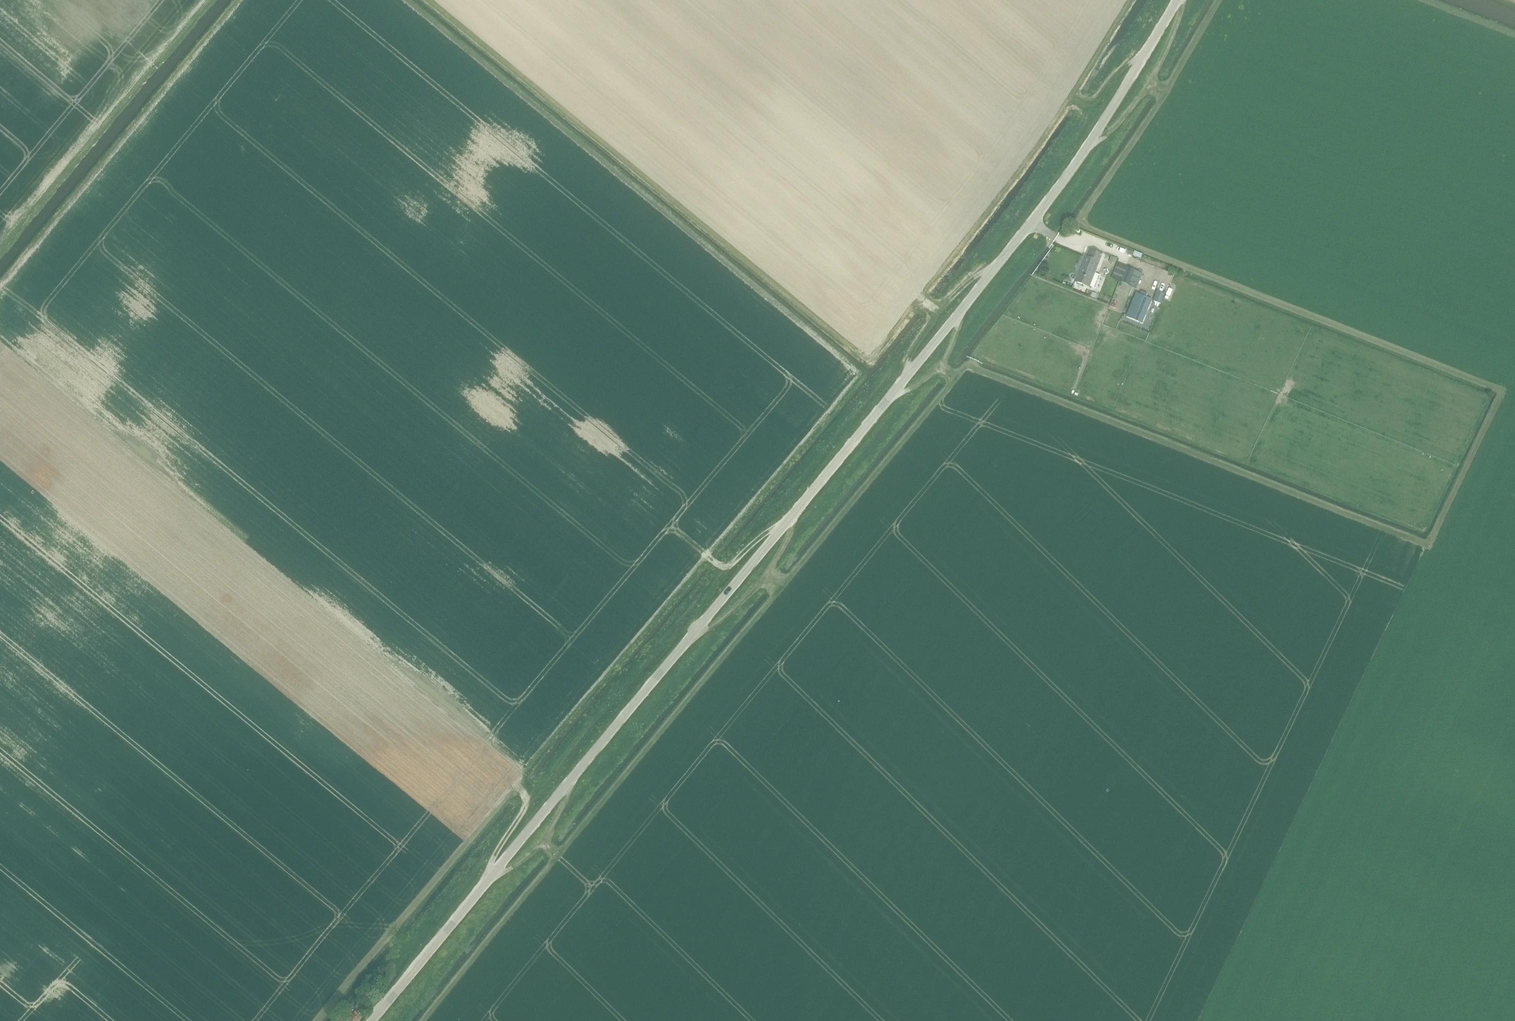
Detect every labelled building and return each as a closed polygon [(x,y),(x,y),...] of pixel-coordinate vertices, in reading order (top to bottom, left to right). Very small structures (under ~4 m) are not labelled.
[(1090,288),(1090,287),(1096,289),(1101,276),(1095,273),(1102,255),(1090,250),(1087,258),(1085,257),(1075,282),(1090,288)] [(1115,264),(1118,259),(1112,256),(1111,258),(1106,256),(1105,260),(1115,264)] [(1112,278),(1120,281),(1137,288),(1143,273),(1118,264),(1117,267),(1114,274),(1112,278)] [(1158,292),(1154,301),(1161,304),(1165,294),(1158,292)] [(1137,294),(1128,317),(1143,323),(1152,300),(1137,294)] [(363,1018),(356,1012),(349,1019),(346,1016),(342,1020),(360,1020),(363,1018)]
